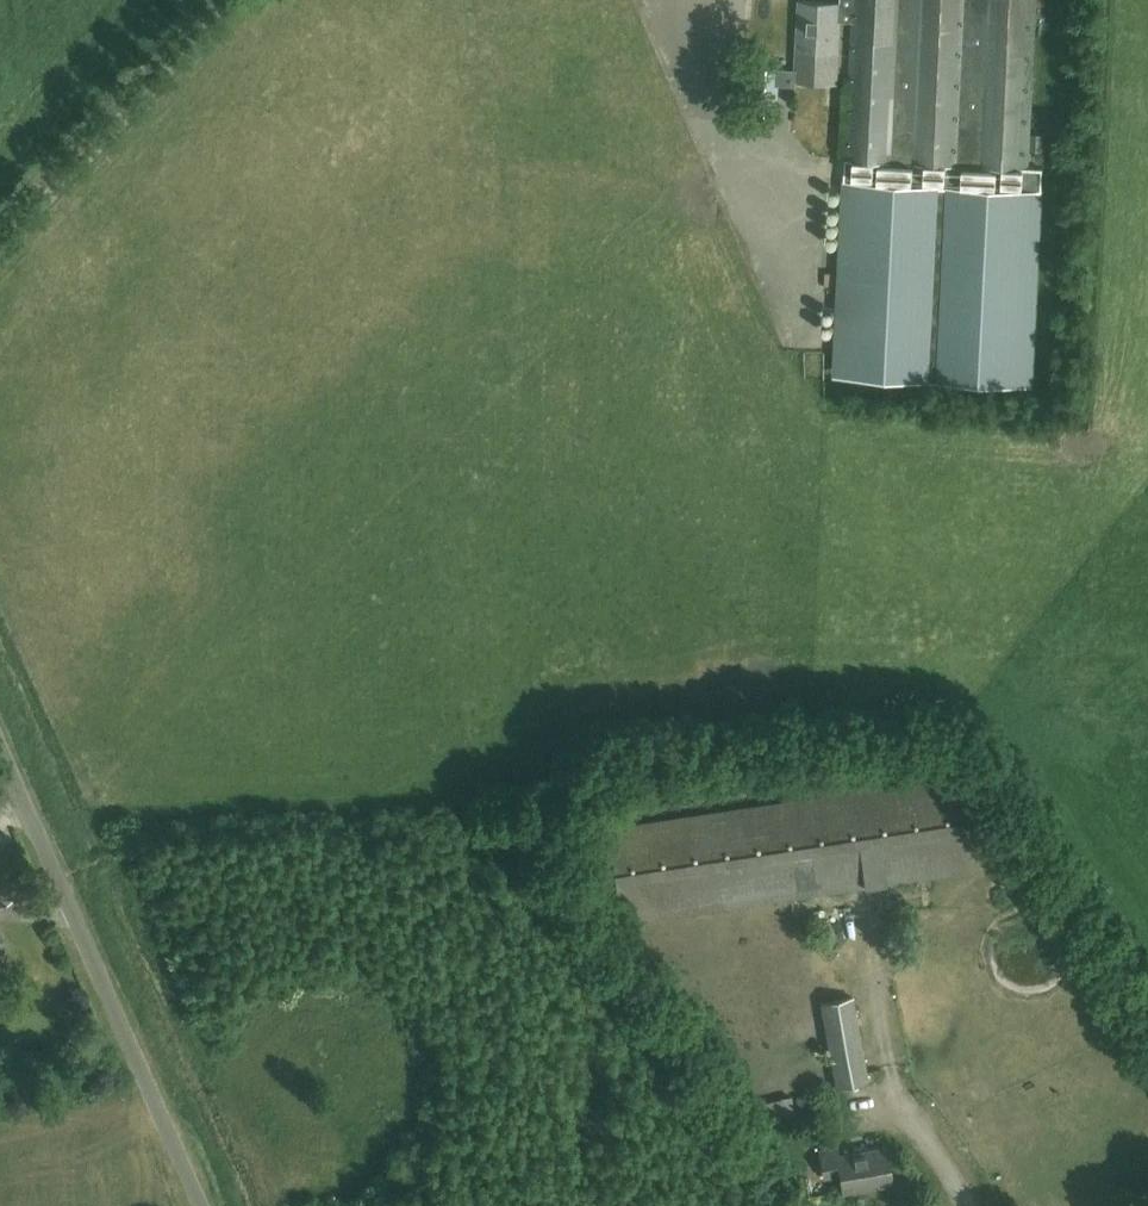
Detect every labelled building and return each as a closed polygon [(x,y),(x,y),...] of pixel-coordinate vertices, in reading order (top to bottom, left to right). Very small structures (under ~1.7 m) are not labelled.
[(795,80),(837,82),(841,20),(853,21),(835,370),(1032,380),(1043,168),(1028,167),(1036,0),(839,0),(839,2),(802,0),(799,0),(796,69),(757,67),(755,86),(776,87),(776,79),(795,80)] [(971,870),(969,854),(959,785),(957,775),(608,828),(622,923),(971,870)] [(13,900),(0,876),(0,907),(13,900)] [(821,1003),(837,1087),(868,1081),(852,997),(821,1003)] [(837,1148),(820,1151),(824,1176),(840,1173),(843,1191),(892,1182),(886,1147),(839,1155),(837,1148)]
